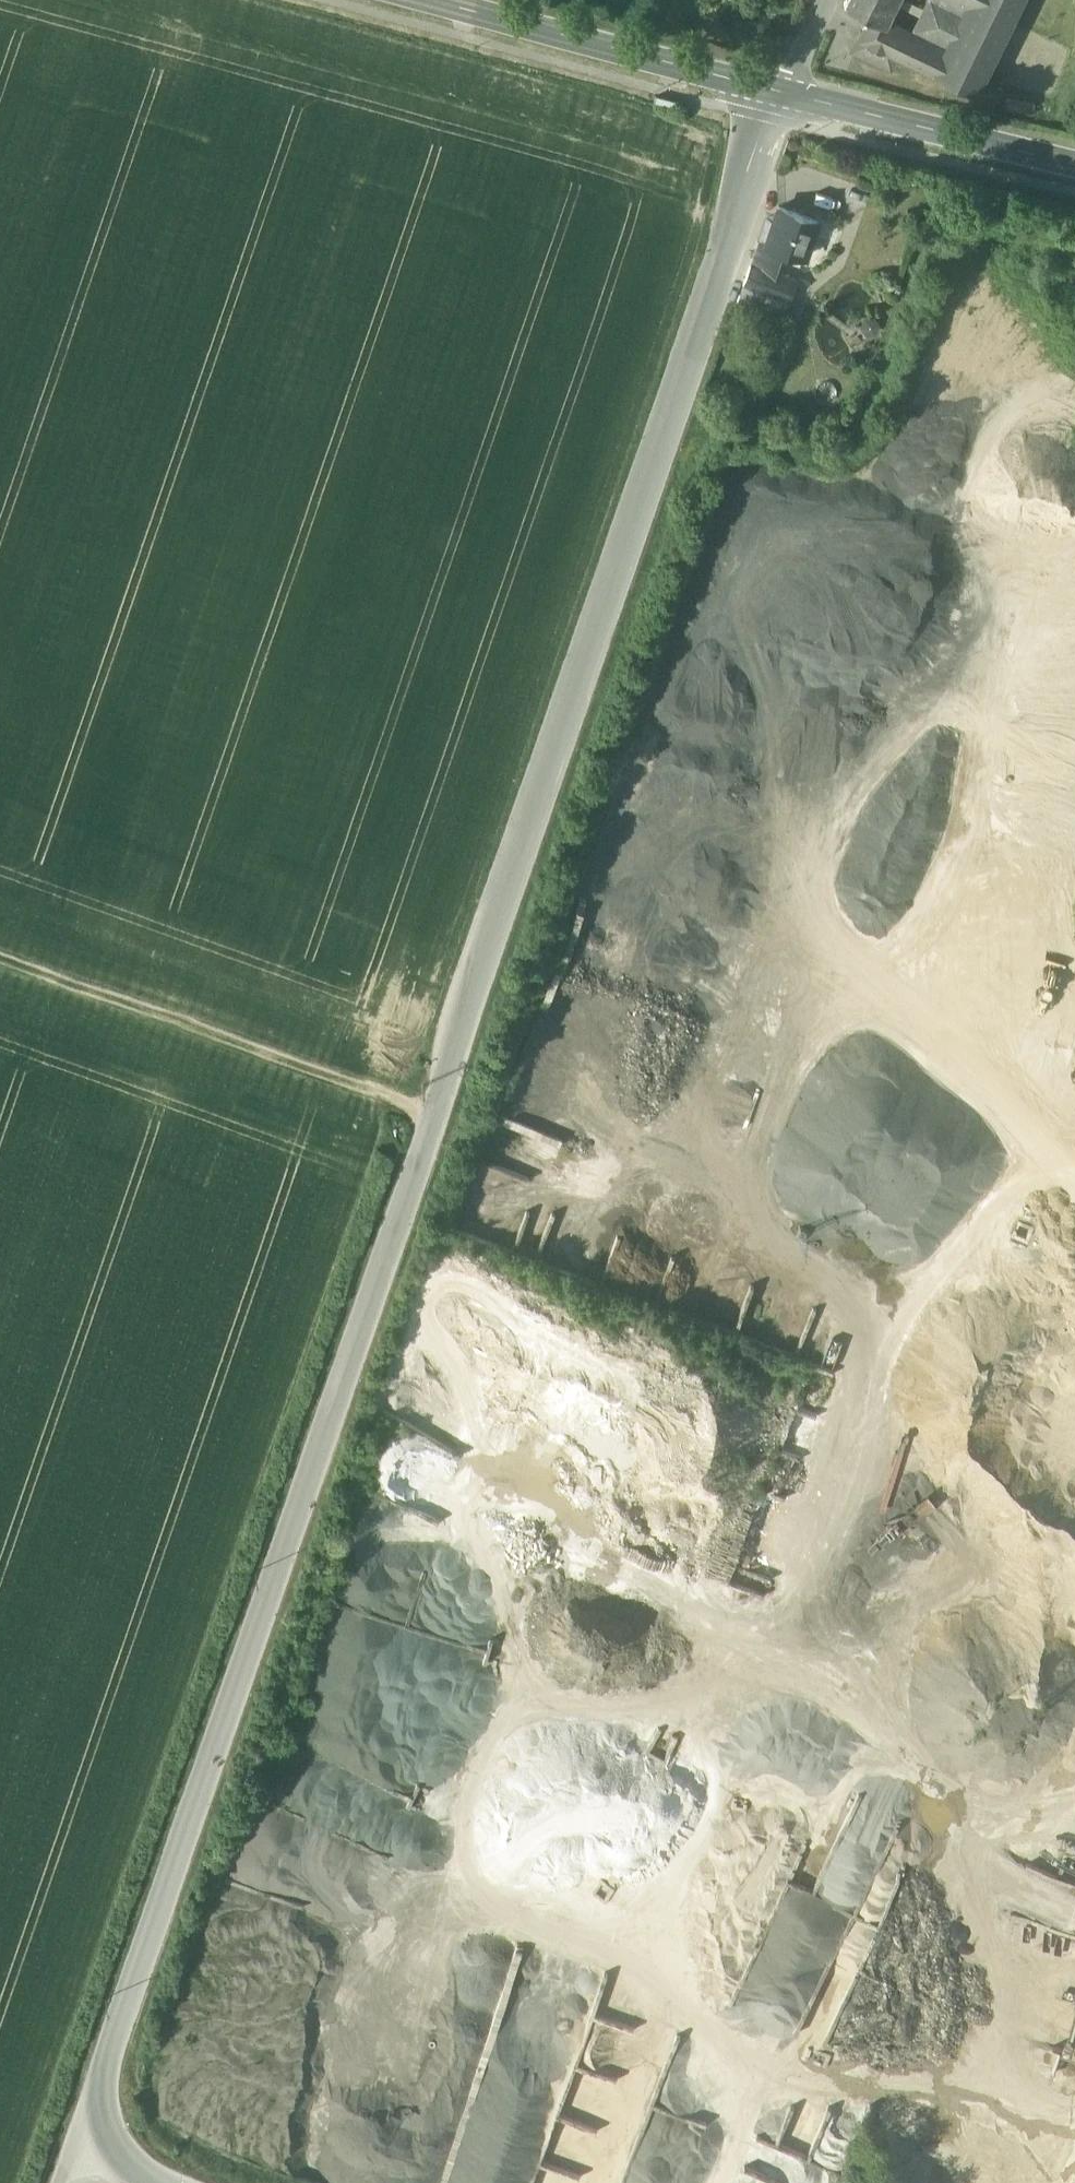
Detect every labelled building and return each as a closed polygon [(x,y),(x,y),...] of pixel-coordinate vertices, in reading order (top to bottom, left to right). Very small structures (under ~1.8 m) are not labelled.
[(844,4),(868,16),(881,22),(882,20),(892,0),(847,0),(844,4)] [(954,0),(928,0),(911,34),(944,49),(965,5),(954,0)] [(933,71),(977,92),(1021,0),(968,0),(965,5),(944,49),(933,71)] [(911,34),(882,20),(881,22),(868,16),(859,36),(897,54),(933,71),(944,49),(911,34)] [(897,54),(859,36),(852,50),(890,68),(897,54)] [(654,101),(674,106),(675,100),(655,95),(654,101)] [(818,220),(779,206),(774,220),(769,218),(765,228),(771,230),(767,242),(806,256),(818,220)] [(797,280),(751,264),(744,284),(772,294),(790,300),(797,280)] [(772,294),(744,284),(737,302),(766,312),(772,294)] [(790,300),(772,294),(766,312),(784,318),(790,300)]
